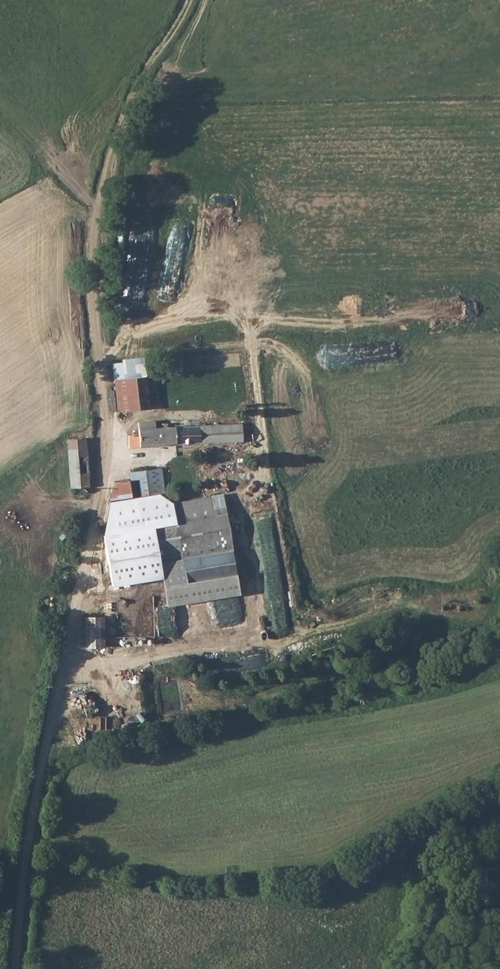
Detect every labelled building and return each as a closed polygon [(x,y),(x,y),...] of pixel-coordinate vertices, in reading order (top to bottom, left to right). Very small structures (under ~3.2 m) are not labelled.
[(356,299),(344,301),(346,313),(359,310),(356,299)] [(118,411),(150,408),(147,377),(116,380),(118,411)] [(156,428),(156,420),(140,421),(140,435),(134,435),(134,433),(130,433),(130,447),(160,445),(181,442),(243,440),(243,423),(206,424),(156,428)] [(69,438),(69,448),(88,448),(88,438),(69,438)] [(88,448),(69,448),(71,486),(90,486),(88,448)] [(132,471),(133,480),(140,479),(142,497),(150,496),(152,516),(168,514),(162,468),(132,471)] [(150,496),(142,497),(133,498),(130,480),(115,482),(108,521),(152,516),(150,496)] [(175,522),(153,527),(158,561),(181,559),(185,581),(235,572),(222,494),(172,503),(175,522)] [(147,543),(105,534),(100,564),(141,572),(147,543)] [(197,617),(199,629),(263,621),(261,611),(257,611),(255,594),(190,602),(192,618),(197,617)]
